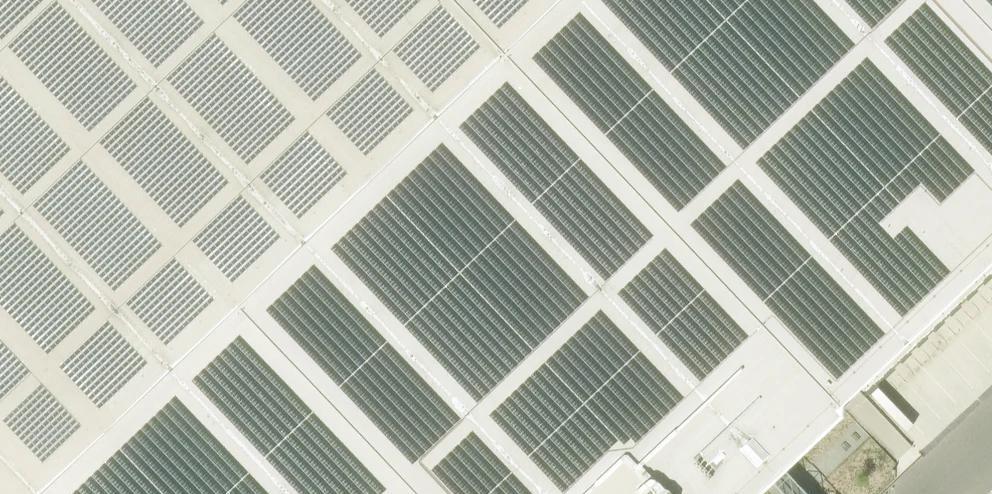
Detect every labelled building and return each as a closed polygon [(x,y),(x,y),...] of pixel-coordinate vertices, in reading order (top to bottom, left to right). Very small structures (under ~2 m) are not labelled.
[(239,304),(505,50),(458,0),(0,0),(0,53),(239,304)] [(505,50),(558,0),(458,0),(505,50)] [(505,50),(817,377),(991,210),(991,30),(963,0),(558,0),(505,50)] [(991,30),(991,0),(963,0),(991,30)] [(239,304),(420,493),(694,493),(817,377),(505,50),(239,304)] [(239,304),(0,53),(0,493),(39,493),(239,304)] [(39,493),(420,493),(239,304),(39,493)]
